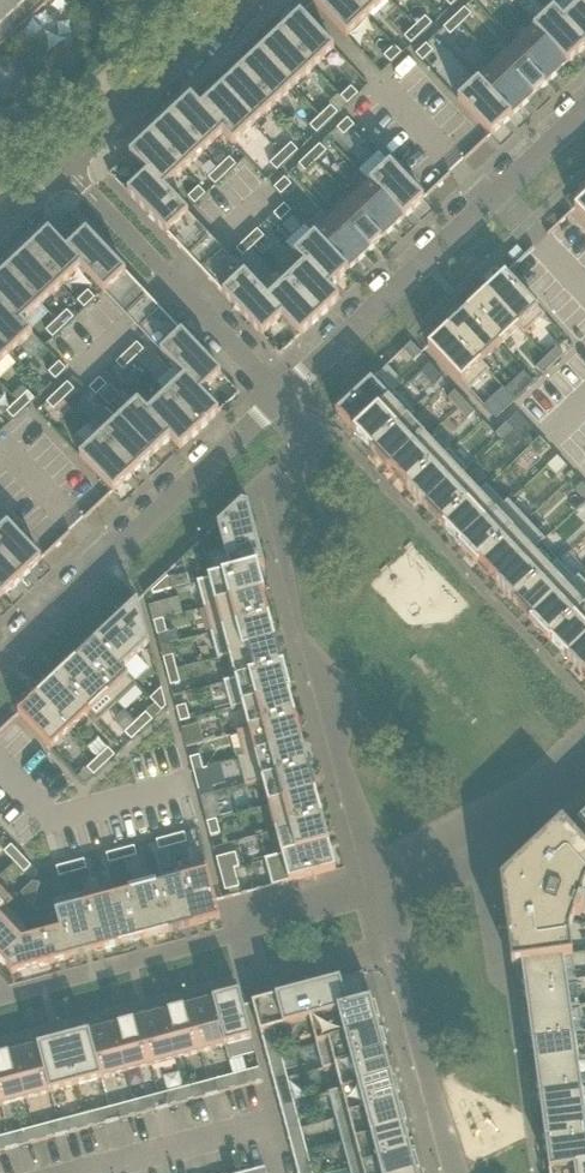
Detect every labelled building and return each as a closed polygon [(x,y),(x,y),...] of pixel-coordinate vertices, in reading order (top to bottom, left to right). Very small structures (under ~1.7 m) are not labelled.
[(52,0),(0,0),(0,49),(52,0)] [(313,1),(347,37),(367,18),(350,0),(314,0),(313,1)] [(367,18),(386,0),(350,0),(367,18)] [(581,3),(563,20),(564,21),(584,43),(584,7),(582,4),(581,3)] [(461,25),(471,15),(464,8),(454,18),(461,25)] [(563,20),(554,9),(534,28),(535,28),(567,62),(568,63),(584,47),(584,43),(564,21),(563,20)] [(313,68),(334,49),(300,13),(280,33),(281,34),(313,68)] [(416,29),(421,34),(432,24),(425,17),(415,27),(416,29)] [(461,25),(454,18),(443,28),(450,35),(460,26),(461,25)] [(421,34),(416,29),(415,27),(404,37),(410,44),(421,34)] [(548,80),(549,81),(568,63),(567,62),(535,28),(534,28),(515,46),(516,46),(548,80)] [(280,33),(260,52),(261,53),(293,87),(313,68),(281,34),(280,33)] [(422,61),(433,51),(426,44),(415,54),(422,61)] [(390,63),(401,53),(395,46),(384,56),(390,63)] [(515,46),(496,64),(529,98),(530,99),(549,81),(548,80),(516,46),(515,46)] [(260,52),(239,71),(241,72),(273,106),(273,107),(293,87),(261,53),(260,52)] [(1,98),(2,98),(4,99),(5,99),(7,99),(8,99),(10,99),(11,99),(13,98),(14,98),(16,97),(17,96),(18,95),(19,94),(20,93),(21,92),(22,91),(23,89),(24,88),(24,87),(25,85),(25,84),(25,82),(25,81),(25,79),(24,78),(24,76),(23,75),(23,73),(22,72),(21,71),(20,70),(19,68),(18,67),(17,67),(15,66),(14,65),(12,65),(11,64),(9,64),(8,64),(6,64),(5,64),(3,64),(2,65),(0,63),(0,98),(1,98)] [(529,98),(496,64),(477,83),(485,90),(510,116),(510,117),(530,99),(529,98)] [(239,71),(219,90),(220,91),(253,125),(253,126),(273,107),(273,106),(241,72),(239,71)] [(485,90),(477,83),(458,101),(491,136),(510,117),(510,116),(485,90)] [(351,87),(341,97),(347,104),(358,94),(351,87)] [(219,90),(201,107),(202,109),(224,133),(223,134),(233,145),(253,126),(253,125),(220,91),(219,90)] [(201,107),(191,97),(170,117),(203,152),(223,134),(224,133),(202,109),(201,107)] [(321,118),(327,123),(337,113),(331,106),(320,116),(321,118)] [(327,123),(321,118),(320,116),(309,126),(316,133),(326,124),(327,123)] [(184,171),(203,152),(170,117),(150,135),(151,135),(184,170),(184,171)] [(354,126),(347,118),(336,129),(343,136),(344,135),(354,126)] [(165,189),(184,171),(184,170),(151,135),(150,135),(129,155),(147,174),(149,172),(164,188),(165,189)] [(280,154),(287,161),(297,151),(290,144),(280,154)] [(309,155),(316,162),(326,152),(320,145),(309,155)] [(379,152),(360,170),(372,182),(405,217),(423,199),(391,164),(379,152)] [(280,154),(270,163),(277,171),(287,161),(280,154)] [(316,162),(309,155),(298,165),(305,172),(315,162),(316,162)] [(220,169),(225,175),(236,165),(229,158),(219,168),(220,169)] [(225,175),(220,169),(219,168),(208,178),(215,185),(225,175)] [(147,174),(127,192),(167,235),(188,214),(165,189),(164,188),(149,172),(147,174)] [(285,178),(274,188),(281,195),(291,185),(285,178)] [(386,235),(405,217),(372,182),(353,200),(386,235)] [(198,187),(188,197),(195,204),(205,194),(198,187)] [(574,209),(584,221),(584,198),(574,209)] [(367,253),(386,235),(353,200),(334,217),(367,253)] [(273,214),(280,222),(291,211),(284,204),(273,214)] [(348,270),(367,253),(334,217),(315,235),(348,270)] [(253,247),(263,237),(257,230),(246,240),(253,247)] [(66,250),(49,231),(28,250),(62,286),(80,268),(82,266),(66,250)] [(87,231),(66,250),(82,266),(80,268),(104,294),(126,273),(87,231)] [(329,288),(348,270),(315,235),(294,254),(304,265),(305,263),(329,288)] [(253,247),(246,240),(236,249),(243,257),(253,247)] [(62,286),(28,250),(8,270),(41,305),(62,286)] [(319,317),(339,299),(329,288),(305,263),(304,265),(286,282),(287,283),(318,316),(319,317)] [(0,277),(0,302),(21,324),(22,323),(41,305),(8,270),(0,277)] [(222,294),(262,336),(282,317),(266,300),(267,300),(268,298),(244,273),(222,294)] [(505,274),(485,293),(518,329),(524,336),(545,316),(505,274)] [(286,282),(268,298),(267,300),(266,300),(282,317),(300,336),(319,317),(318,316),(287,283),(286,282)] [(485,293),(467,310),(500,346),(518,329),(485,293)] [(87,294),(77,304),(84,311),(94,302),(87,294)] [(0,302),(0,343),(10,354),(32,333),(22,323),(21,324),(0,302)] [(467,310),(448,327),(482,363),(500,346),(467,310)] [(56,321),(58,322),(63,328),(74,318),(67,311),(56,321)] [(62,328),(63,328),(58,322),(56,321),(46,331),(52,338),(62,328)] [(448,327),(428,348),(469,391),(490,371),(482,363),(448,327)] [(182,333),(160,353),(184,378),(199,395),(201,393),(221,374),(182,333)] [(10,354),(0,343),(0,364),(10,354)] [(126,353),(133,360),(143,350),(137,343),(136,344),(126,353)] [(410,345),(404,352),(414,362),(421,355),(410,345)] [(557,347),(546,357),(553,364),(563,354),(557,347)] [(122,370),(133,360),(126,353),(116,363),(122,370)] [(546,357),(535,367),(542,374),(553,364),(546,357)] [(48,373),(55,380),(66,370),(59,362),(48,373)] [(377,374),(335,414),(354,434),(395,394),(377,374)] [(100,378),(89,388),(96,396),(106,385),(100,378)] [(201,393),(199,395),(184,378),(166,395),(199,431),(219,412),(201,393)] [(63,401),(73,391),(67,384),(56,394),(63,401)] [(454,390),(447,397),(457,408),(464,401),(454,390)] [(17,402),(24,409),(34,399),(28,392),(17,402)] [(508,393),(497,403),(504,410),(515,400),(508,393)] [(63,401),(56,394),(46,403),(53,411),(63,401)] [(395,394),(354,434),(372,454),(408,420),(414,414),(395,394)] [(148,412),(147,413),(170,438),(169,439),(179,449),(199,431),(166,395),(148,412)] [(464,401),(457,408),(467,418),(474,411),(464,401)] [(13,419),(24,409),(17,402),(6,412),(13,419)] [(138,402),(117,421),(151,457),(169,439),(170,438),(147,413),(148,412),(138,402)] [(408,420),(372,454),(389,472),(425,438),(408,420)] [(117,421),(98,439),(132,474),(151,457),(117,421)] [(506,423),(495,433),(502,441),(513,430),(506,423)] [(425,438),(389,472),(406,490),(442,456),(425,438)] [(539,438),(529,448),(540,459),(550,449),(539,438)] [(98,439),(79,456),(113,492),(132,474),(98,439)] [(442,456),(406,490),(425,510),(461,477),(467,471),(448,450),(442,456)] [(557,456),(547,466),(556,477),(567,467),(557,456)] [(461,477),(425,510),(442,527),(477,494),(461,477)] [(575,490),(584,501),(584,486),(582,483),(575,490)] [(477,494),(442,527),(460,546),(503,505),(486,486),(477,494)] [(503,505),(460,546),(478,566),(526,521),(508,501),(503,505)] [(242,502),(217,526),(230,573),(255,567),(256,569),(264,567),(248,504),(242,502)] [(526,521),(478,566),(496,585),(532,552),(545,541),(526,521)] [(22,577),(41,560),(8,524),(0,531),(0,554),(22,577)] [(532,552),(496,585),(513,603),(548,570),(532,552)] [(4,595),(22,577),(0,554),(0,591),(4,595)] [(548,570),(513,603),(531,622),(574,580),(557,562),(548,570)] [(230,573),(197,582),(204,608),(262,592),(256,569),(255,567),(230,573)] [(167,577),(151,592),(152,595),(171,590),(167,577)] [(531,622),(549,642),(584,607),(584,584),(578,577),(574,580),(531,622)] [(262,592),(204,608),(211,634),(269,618),(265,603),(263,595),(262,592)] [(138,601),(95,641),(122,670),(149,644),(138,601)] [(164,603),(150,607),(154,621),(168,617),(164,603)] [(549,642),(568,661),(584,645),(584,607),(549,642)] [(269,618),(211,634),(217,660),(229,657),(276,644),(269,618)] [(163,619),(154,622),(157,636),(167,633),(163,619)] [(95,641),(75,659),(117,704),(136,685),(128,676),(122,670),(95,641)] [(276,644),(229,657),(235,679),(282,666),(276,644)] [(568,661),(584,679),(584,677),(584,645),(568,661)] [(173,655),(163,658),(167,672),(176,669),(173,655)] [(75,659),(55,678),(89,714),(97,722),(117,704),(75,659)] [(235,679),(223,682),(231,710),(242,707),(289,694),(282,666),(235,679)] [(176,669),(167,672),(171,686),(180,683),(176,669)] [(55,678),(36,696),(70,731),(89,714),(55,678)] [(161,689),(150,699),(161,711),(166,707),(163,696),(161,689)] [(289,694),(242,707),(248,729),(295,717),(289,694)] [(36,696),(18,714),(51,749),(70,731),(36,696)] [(186,705),(176,708),(180,722),(189,719),(186,705)] [(145,713),(135,723),(141,730),(152,720),(145,713)] [(248,729),(237,732),(243,757),(302,742),(302,741),(299,733),(295,717),(248,729)] [(135,723),(124,733),(131,740),(141,730),(135,723)] [(198,724),(181,729),(185,747),(203,742),(198,724)] [(243,757),(238,759),(245,786),(262,782),(309,769),(303,745),(302,742),(243,757)] [(108,748),(97,758),(104,766),(115,756),(108,748)] [(199,755),(190,758),(193,772),(203,769),(199,755)] [(96,759),(87,768),(93,775),(104,766),(97,758),(96,759)] [(203,769),(193,772),(198,791),(212,787),(207,768),(203,769)] [(309,769),(262,782),(268,806),(316,794),(309,769)] [(316,794),(268,806),(275,831),(322,818),(316,794)] [(216,802),(202,805),(207,822),(216,819),(220,818),(216,802)] [(584,832),(584,815),(577,823),(584,832)] [(322,818),(275,831),(281,856),(329,843),(322,818)] [(218,822),(208,825),(212,839),(221,836),(218,822)] [(559,926),(584,922),(584,848),(562,824),(500,882),(512,966),(521,965),(564,959),(559,926)] [(184,833),(170,837),(173,846),(187,842),(184,833)] [(170,837),(156,841),(159,850),(173,846),(170,837)] [(281,856),(265,860),(272,886),(289,882),(336,869),(329,843),(281,856)] [(11,845),(4,852),(14,862),(21,856),(11,845)] [(134,846),(120,850),(123,859),(137,856),(134,846)] [(120,850),(106,854),(109,863),(123,859),(120,850)] [(234,853),(216,858),(220,872),(234,868),(239,867),(235,853),(234,853)] [(21,856),(14,862),(24,873),(31,866),(21,856)] [(84,860),(70,864),(72,873),(86,869),(84,860)] [(205,863),(178,871),(180,879),(193,926),(220,919),(215,901),(205,864),(205,863)] [(70,864),(56,867),(58,877),(72,873),(70,864)] [(234,868),(220,872),(225,891),(239,887),(234,868)] [(155,877),(128,884),(130,892),(143,940),(170,932),(158,885),(155,877)] [(180,879),(158,885),(170,932),(193,926),(180,879)] [(32,882),(20,894),(34,908),(39,883),(32,882)] [(4,909),(13,901),(0,887),(0,913),(4,909)] [(104,887),(77,895),(80,906),(93,953),(120,946),(107,898),(104,887)] [(130,892),(107,898),(120,946),(143,940),(130,892)] [(80,906),(55,912),(56,916),(68,960),(69,960),(69,959),(93,953),(80,906)] [(22,941),(12,975),(15,974),(30,970),(32,970),(33,969),(48,965),(50,965),(51,965),(51,964),(66,960),(68,960),(56,916),(47,919),(50,933),(22,941)] [(9,971),(12,975),(22,941),(0,917),(0,961),(9,971)] [(559,926),(564,959),(567,984),(571,1009),(574,1035),(578,1061),(581,1087),(584,1112),(584,1115),(584,922),(559,926)] [(521,965),(525,990),(567,984),(564,959),(521,965)] [(371,1003),(363,974),(308,989),(315,1018),(371,1003)] [(525,990),(528,1015),(571,1009),(567,984),(525,990)] [(274,1029),(309,1020),(315,1018),(308,989),(252,1004),(260,1033),(274,1029)] [(226,1046),(252,1039),(240,994),(214,1000),(226,1046)] [(201,1052),(226,1046),(214,1000),(189,1007),(201,1052)] [(309,1020),(316,1045),(378,1028),(371,1003),(315,1018),(309,1020)] [(176,1059),(201,1052),(189,1007),(164,1014),(176,1059)] [(528,1015),(531,1041),(574,1035),(571,1009),(528,1015)] [(151,1066),(176,1059),(164,1014),(139,1020),(151,1066)] [(126,1072),(151,1066),(139,1020),(114,1027),(126,1072)] [(101,1079),(126,1072),(114,1027),(89,1033),(101,1079)] [(316,1045),(323,1070),(335,1067),(335,1066),(384,1053),(378,1028),(316,1045)] [(76,1086),(101,1079),(89,1033),(64,1040),(76,1086)] [(275,1034),(262,1037),(268,1057),(281,1054),(275,1034)] [(531,1041),(535,1067),(578,1061),(574,1035),(531,1041)] [(51,1092),(76,1086),(64,1040),(38,1046),(51,1092)] [(25,1099),(51,1092),(38,1046),(13,1053),(25,1099)] [(25,1099),(13,1053),(0,1057),(0,1104),(0,1106),(25,1099)] [(335,1067),(341,1090),(341,1091),(391,1078),(384,1053),(335,1066),(335,1067)] [(266,1058),(273,1083),(287,1079),(281,1054),(266,1058)] [(535,1067),(538,1092),(581,1087),(578,1061),(535,1067)] [(263,1082),(259,1068),(233,1074),(237,1089),(263,1082)] [(237,1089),(233,1074),(208,1081),(212,1096),(237,1089)] [(397,1103),(391,1078),(341,1091),(341,1090),(329,1093),(336,1119),(397,1103)] [(273,1083),(279,1106),(294,1102),(287,1079),(273,1083)] [(212,1096),(208,1081),(183,1088),(187,1102),(212,1096)] [(538,1092),(542,1118),(584,1112),(581,1087),(538,1092)] [(187,1102),(183,1088),(158,1094),(162,1109),(187,1102)] [(162,1109),(158,1094),(133,1101),(137,1116),(162,1109)] [(137,1116),(133,1101),(108,1108),(112,1122),(137,1116)] [(279,1106),(286,1132),(301,1128),(294,1102),(279,1106)] [(404,1127),(397,1103),(336,1119),(342,1144),(404,1127)] [(108,1108),(83,1114),(87,1129),(112,1122),(108,1108)] [(545,1144),(584,1138),(584,1115),(584,1112),(542,1118),(545,1144)] [(87,1129),(83,1114),(58,1121),(62,1136),(87,1129)] [(62,1136),(58,1121),(33,1128),(37,1142),(62,1136)] [(411,1152),(404,1127),(342,1144),(349,1169),(411,1152)] [(37,1142),(33,1128),(8,1134),(12,1149),(37,1142)] [(286,1132),(293,1157),(307,1153),(301,1128),(286,1132)] [(549,1169),(584,1165),(584,1138),(545,1144),(549,1169)] [(350,1172),(416,1172),(411,1152),(349,1169),(350,1172)] [(297,1172),(312,1172),(307,1153),(293,1157),(297,1172)] [(549,1172),(584,1172),(584,1165),(549,1169),(549,1172)]
